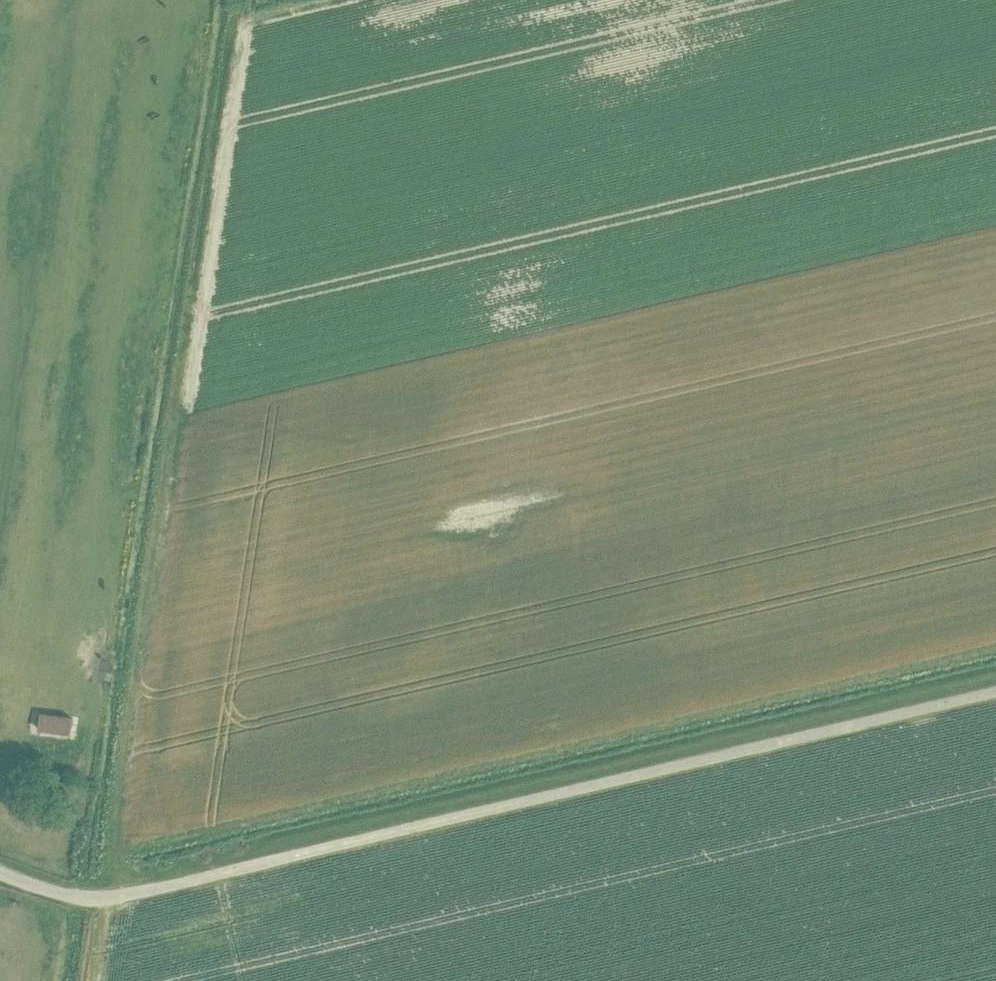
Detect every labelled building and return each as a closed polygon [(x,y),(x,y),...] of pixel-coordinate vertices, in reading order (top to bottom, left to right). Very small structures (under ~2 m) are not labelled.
[(36,729),(69,733),(71,716),(39,712),(36,729)]
